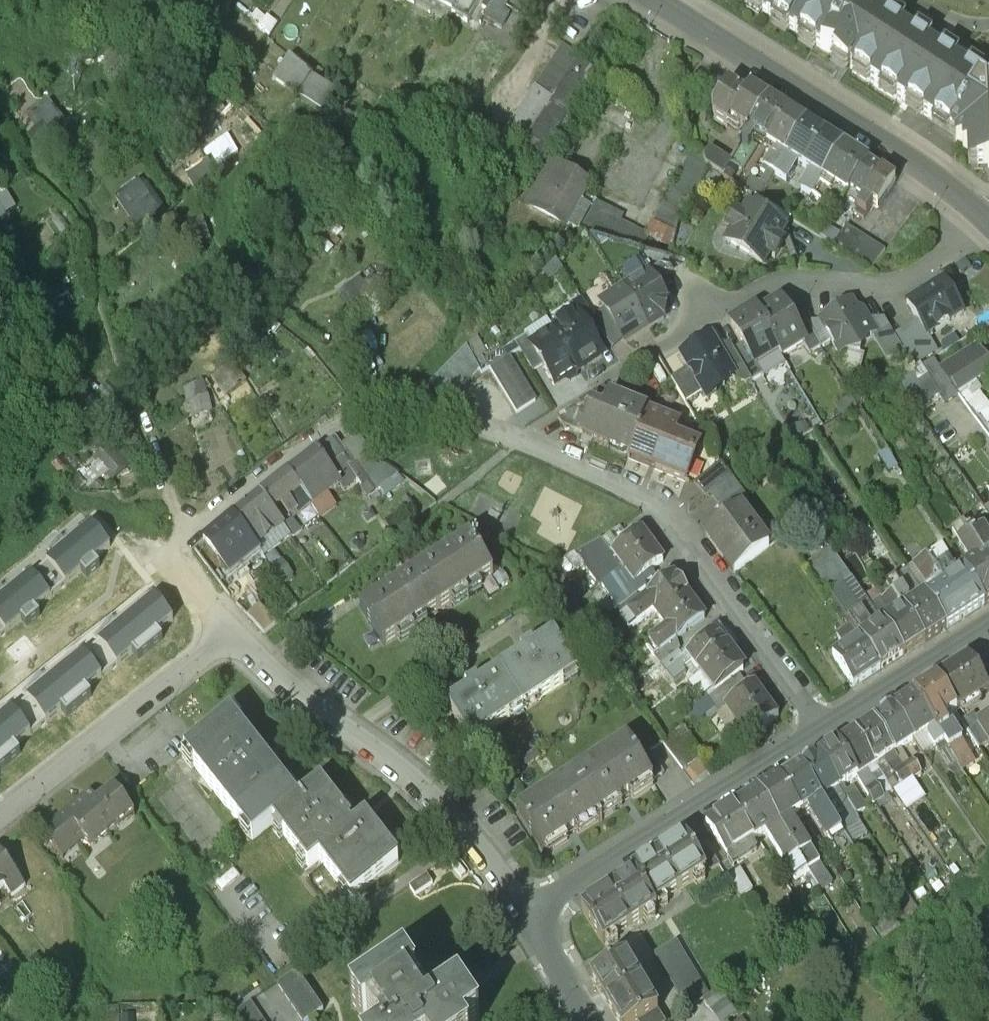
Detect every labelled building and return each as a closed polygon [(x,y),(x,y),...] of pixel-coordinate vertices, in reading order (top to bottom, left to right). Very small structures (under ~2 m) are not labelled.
[(192,10),(214,24),(228,1),(227,0),(198,0),(192,10)] [(455,8),(470,16),(480,0),(460,0),(455,8)] [(488,5),(483,14),(501,25),(510,10),(503,6),(507,0),(491,0),(488,5)] [(862,0),(751,0),(835,54),(833,57),(848,66),(850,63),(942,123),(977,74),(878,11),(871,5),(862,0)] [(871,5),(878,11),(886,0),(874,0),(871,5)] [(562,39),(534,81),(554,94),(577,59),(582,53),(562,39)] [(292,53),(275,77),(297,93),(313,70),(292,53)] [(554,94),(521,142),(539,154),(595,71),(577,59),(554,94)] [(331,85),(313,70),(297,93),(325,110),(338,90),(331,85)] [(987,88),(987,87),(980,83),(983,78),(977,74),(942,123),(956,132),(956,139),(963,139),(963,146),(968,146),(969,156),(977,155),(977,165),(988,165),(988,88),(987,88)] [(534,81),(502,129),(521,142),(554,94),(534,81)] [(769,98),(751,86),(746,93),(728,82),(713,106),(713,113),(728,122),(731,117),(741,123),(738,127),(735,126),(725,142),(729,145),(736,149),(750,128),(769,98)] [(32,104),(48,125),(68,110),(52,89),(32,104)] [(769,98),(750,128),(758,134),(768,140),(788,110),(769,98)] [(788,110),(768,140),(778,146),(786,151),(807,122),(788,110)] [(807,122),(786,151),(795,157),(805,163),(825,133),(807,122)] [(750,128),(736,149),(743,153),(747,156),(758,140),(755,138),(758,134),(750,128)] [(825,133),(805,163),(815,169),(823,175),(844,145),(825,133)] [(695,144),(655,217),(675,228),(677,218),(707,164),(705,154),(704,149),(695,144)] [(731,156),(709,145),(705,154),(707,164),(721,171),(731,156)] [(736,149),(729,145),(727,149),(733,153),(736,149)] [(844,145),(823,175),(832,180),(842,186),(863,157),(844,145)] [(772,149),(761,165),(765,168),(772,172),(786,151),(778,146),(774,151),(772,149)] [(743,153),(736,149),(733,153),(740,157),(743,153)] [(786,151),(772,172),(779,176),(784,179),(795,163),(792,161),(795,157),(786,151)] [(867,160),(850,184),(856,188),(849,198),(857,204),(881,169),(867,160)] [(588,182),(552,162),(529,201),(566,222),(585,188),(588,182)] [(765,168),(763,171),(770,176),(772,172),(765,168)] [(809,172),(798,188),(803,191),(809,195),(823,175),(815,169),(812,174),(809,172)] [(895,179),(881,169),(857,204),(864,209),(871,199),(878,204),(895,179)] [(138,219),(165,205),(147,170),(120,184),(138,219)] [(779,176),(772,172),(770,176),(776,180),(779,176)] [(823,175),(809,195),(816,199),(821,202),(832,186),(829,185),(832,180),(823,175)] [(585,188),(566,221),(576,227),(578,224),(595,194),(585,188)] [(809,195),(803,191),(800,195),(807,199),(809,195)] [(595,194),(578,224),(585,229),(622,239),(631,224),(619,217),(623,210),(595,194)] [(816,199),(809,195),(807,199),(813,203),(816,199)] [(785,226),(748,202),(741,213),(736,210),(728,224),(733,227),(726,238),(763,261),(770,250),(775,253),(783,240),(778,236),(785,226)] [(576,227),(566,221),(566,222),(560,231),(571,237),(576,227)] [(846,221),(832,241),(851,252),(865,233),(846,221)] [(647,233),(631,224),(622,239),(640,245),(647,233)] [(865,233),(851,252),(871,265),(885,245),(865,233)] [(660,264),(648,272),(660,293),(672,285),(667,276),(673,272),(670,267),(660,264)] [(660,293),(648,272),(624,287),(649,327),(664,318),(667,303),(660,293)] [(944,277),(907,300),(926,333),(964,310),(944,277)] [(624,287),(600,302),(621,335),(625,342),(649,327),(624,287)] [(758,312),(757,313),(779,349),(781,354),(804,341),(805,340),(793,319),(780,299),(758,312)] [(852,299),(820,318),(840,352),(848,347),(860,350),(863,338),(872,333),(872,332),(876,330),(873,324),(874,323),(869,316),(868,317),(863,307),(856,306),(852,299)] [(593,317),(582,300),(571,307),(576,315),(577,314),(591,337),(601,330),(593,317)] [(779,349),(757,313),(758,312),(755,307),(731,321),(743,342),(756,363),(757,362),(779,349)] [(605,310),(593,317),(601,330),(609,343),(621,335),(605,310)] [(821,344),(803,313),(793,319),(805,340),(804,341),(810,351),(821,344)] [(591,337),(577,314),(576,315),(553,329),(579,370),(603,355),(591,337)] [(901,344),(885,317),(874,323),(873,324),(876,330),(889,351),(901,344)] [(579,370),(553,329),(531,343),(530,344),(544,366),(555,385),(579,370)] [(531,343),(527,336),(515,343),(533,372),(544,366),(530,344),(531,343)] [(712,336),(681,354),(688,366),(703,390),(713,384),(719,386),(725,382),(726,376),(732,372),(733,371),(719,348),(712,336)] [(729,342),(719,348),(733,371),(732,372),(737,380),(746,382),(752,379),(733,348),(729,342)] [(743,342),(733,348),(752,379),(763,372),(757,362),(756,363),(743,342)] [(467,346),(429,384),(446,400),(479,368),(467,346)] [(962,355),(967,365),(947,377),(965,404),(972,399),(963,386),(988,370),(988,368),(974,347),(962,355)] [(508,357),(489,369),(517,412),(536,400),(508,357)] [(688,366),(671,376),(686,400),(703,390),(688,366)] [(613,398),(604,388),(557,417),(565,426),(569,425),(583,430),(582,433),(630,453),(630,451),(647,410),(646,409),(645,411),(613,398)] [(980,407),(972,413),(988,435),(988,434),(988,420),(980,407)] [(679,422),(647,410),(630,451),(658,462),(655,467),(685,479),(699,446),(673,436),(679,422)] [(331,440),(288,473),(300,490),(301,490),(311,505),(339,485),(333,477),(348,466),(349,467),(351,466),(331,440)] [(398,474),(368,453),(360,459),(361,460),(360,461),(379,486),(380,488),(398,474)] [(379,486),(360,461),(361,460),(360,459),(351,466),(349,467),(369,494),(379,486)] [(721,463),(696,483),(705,495),(711,491),(731,476),(721,463)] [(288,473),(260,494),(273,511),(301,490),(300,490),(288,473)] [(731,476),(711,491),(729,514),(741,506),(749,500),(731,476)] [(260,494),(232,514),(233,514),(245,531),(273,511),(260,494)] [(729,514),(705,532),(734,570),(769,544),(741,506),(729,514)] [(233,514),(204,536),(217,553),(233,541),(245,531),(233,514)] [(46,554),(65,578),(80,566),(86,572),(99,562),(94,555),(110,542),(91,519),(46,554)] [(981,552),(962,522),(950,529),(969,559),(981,552)] [(626,535),(610,547),(624,566),(653,545),(642,530),(630,540),(626,535)] [(245,531),(233,541),(254,569),(263,562),(254,551),(257,548),(245,531)] [(470,539),(361,608),(383,644),(493,575),(470,539)] [(600,540),(582,553),(589,563),(608,550),(600,540)] [(940,540),(925,551),(937,568),(952,558),(940,540)] [(653,545),(624,566),(635,580),(639,577),(641,581),(652,573),(649,570),(664,559),(653,545)] [(963,568),(953,575),(949,568),(941,573),(937,568),(925,551),(904,565),(923,593),(944,624),(945,625),(984,601),(963,568)] [(961,564),(963,568),(984,601),(988,597),(988,565),(983,555),(981,552),(969,559),(961,564)] [(46,554),(30,566),(49,590),(65,578),(46,554)] [(607,564),(596,572),(603,582),(614,574),(607,564)] [(5,625),(20,613),(26,620),(39,609),(34,603),(49,590),(30,566),(0,590),(0,619),(5,625)] [(907,592),(893,572),(884,579),(891,589),(902,606),(909,601),(907,598),(907,592)] [(614,574),(603,582),(610,591),(621,583),(614,574)] [(676,575),(647,596),(655,607),(662,616),(691,595),(676,575)] [(857,584),(836,598),(849,618),(862,609),(871,604),(857,584)] [(891,589),(882,595),(889,605),(895,605),(897,609),(902,606),(891,589)] [(154,592),(98,636),(116,660),(117,660),(132,648),(138,655),(162,635),(157,629),(173,616),(154,592)] [(909,601),(902,606),(924,636),(944,624),(923,593),(909,601)] [(691,595),(662,616),(668,625),(676,636),(705,614),(691,595)] [(647,596),(625,612),(633,623),(655,607),(647,596)] [(897,609),(882,619),(903,649),(924,636),(902,606),(897,609)] [(862,609),(849,618),(860,633),(873,624),(862,609)] [(873,624),(860,633),(860,634),(881,664),(903,649),(882,619),(873,624)] [(668,625),(646,641),(655,652),(676,636),(668,625)] [(718,631),(704,641),(702,637),(691,645),(694,649),(689,653),(693,658),(700,667),(729,646),(718,631)] [(860,634),(832,652),(853,682),(881,664),(860,634)] [(555,635),(534,649),(531,645),(521,652),(523,655),(501,669),(524,707),(578,673),(555,635)] [(101,672),(116,660),(98,636),(83,649),(101,672)] [(729,646),(700,667),(713,685),(715,687),(739,670),(744,666),(744,665),(748,662),(745,658),(740,661),(729,646)] [(26,692),(45,716),(45,717),(61,704),(66,711),(91,692),(86,685),(101,673),(101,672),(83,649),(26,692)] [(689,653),(668,669),(675,678),(686,670),(685,665),(693,658),(689,653)] [(935,677),(956,709),(988,688),(988,687),(968,656),(935,677)] [(524,707),(501,669),(478,684),(476,680),(465,686),(468,690),(447,703),(471,740),(524,707)] [(713,685),(685,706),(693,716),(706,707),(745,678),(739,670),(715,687),(713,685)] [(945,717),(956,709),(935,677),(914,690),(934,721),(935,723),(945,717)] [(745,678),(706,707),(711,715),(719,709),(719,710),(727,704),(727,703),(751,686),(745,678)] [(751,686),(727,703),(727,704),(738,719),(768,698),(757,682),(751,686)] [(914,690),(892,704),(913,735),(928,725),(934,721),(914,690)] [(11,705),(29,728),(45,716),(26,692),(11,705)] [(768,698),(738,719),(749,734),(755,730),(758,735),(768,727),(765,723),(779,713),(768,698)] [(892,704),(874,716),(894,747),(913,735),(892,704)] [(11,705),(0,714),(0,764),(20,748),(14,741),(30,729),(29,728),(11,705)] [(973,711),(962,718),(979,744),(988,737),(988,711),(979,718),(973,711)] [(229,715),(186,748),(196,760),(194,762),(242,823),(244,822),(254,834),(274,819),(297,801),(286,788),(288,787),(267,759),(258,766),(253,760),(262,753),(240,725),(238,727),(229,715)] [(894,747),(874,716),(856,727),(875,759),(894,747)] [(949,722),(945,717),(935,723),(945,738),(961,761),(974,752),(952,719),(949,722)] [(935,723),(934,721),(928,725),(930,728),(928,730),(928,733),(935,745),(945,738),(935,723)] [(875,759),(856,727),(837,739),(857,771),(875,759)] [(857,771),(837,739),(818,751),(838,782),(857,771)] [(628,741),(573,775),(597,813),(619,799),(620,800),(630,794),(629,792),(652,778),(628,741)] [(818,751),(800,762),(820,794),(821,793),(838,782),(818,751)] [(922,768),(914,756),(904,763),(911,775),(922,768)] [(820,794),(800,762),(779,776),(799,808),(810,801),(814,806),(813,812),(840,855),(854,846),(821,793),(820,794)] [(911,775),(904,763),(894,769),(901,781),(911,775)] [(573,775),(519,809),(543,847),(565,833),(566,834),(576,828),(575,826),(597,813),(573,775)] [(779,776),(758,788),(808,868),(820,860),(796,822),(789,820),(786,816),(799,808),(779,776)] [(877,780),(867,786),(874,799),(885,792),(877,780)] [(355,826),(321,782),(297,801),(274,819),(309,864),(319,855),(351,896),(398,859),(366,817),(355,826)] [(97,799),(90,790),(42,828),(59,849),(83,831),(90,840),(132,807),(114,785),(97,799)] [(808,868),(758,788),(737,801),(758,833),(766,829),(795,876),(808,868)] [(866,803),(858,791),(848,797),(856,810),(866,803)] [(848,797),(838,804),(846,816),(856,810),(848,797)] [(737,801),(706,820),(727,853),(758,833),(737,801)] [(685,835),(631,868),(634,874),(581,907),(602,941),(657,907),(653,901),(706,868),(694,849),(685,835)] [(707,841),(694,849),(706,868),(719,859),(707,841)] [(3,881),(17,870),(0,848),(0,883),(3,881)] [(740,865),(728,873),(740,893),(752,885),(740,865)] [(17,870),(3,881),(10,890),(24,879),(17,870)] [(710,994),(676,938),(656,950),(690,1007),(710,994)] [(625,956),(591,977),(617,1020),(640,1020),(658,1010),(625,956)] [(390,977),(391,979),(368,994),(367,993),(352,1003),(364,1020),(368,1018),(370,1020),(477,1020),(459,994),(429,1014),(413,989),(417,986),(405,967),(390,977)] [(297,972),(277,985),(301,1020),(308,1020),(323,1011),(297,972)] [(250,1003),(230,1016),(234,1020),(262,1020),(250,1003)] [(640,1020),(664,1020),(658,1010),(640,1020)]
